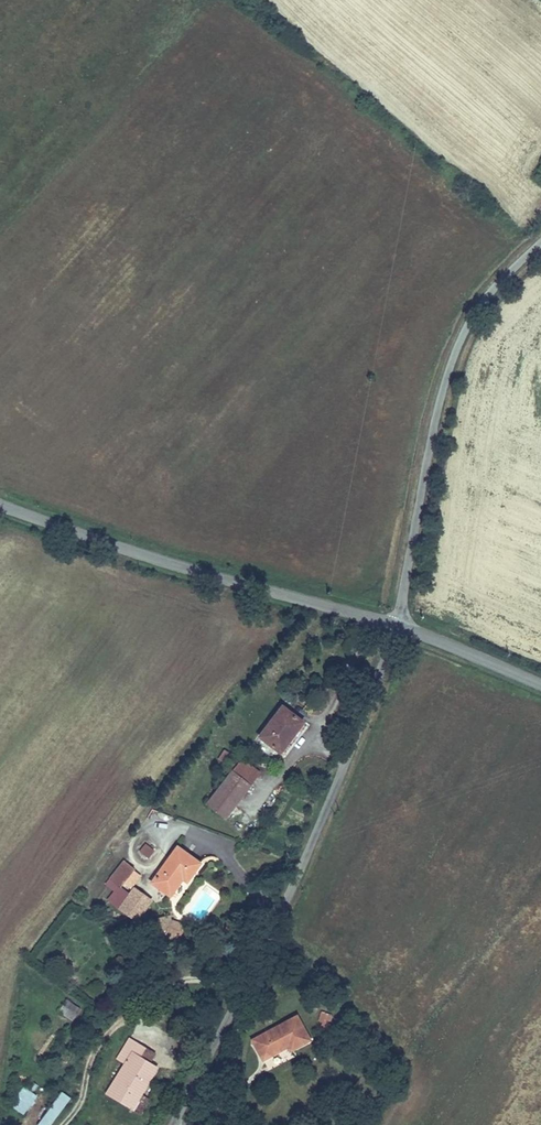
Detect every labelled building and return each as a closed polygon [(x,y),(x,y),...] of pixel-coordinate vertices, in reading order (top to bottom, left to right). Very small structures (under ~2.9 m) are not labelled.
[(282,711),(259,740),(281,758),(285,752),(282,749),(300,726),(282,711)] [(258,779),(240,765),(209,805),(227,819),(258,779)] [(145,845),(139,853),(148,859),(154,852),(145,845)] [(200,870),(176,851),(151,882),(170,897),(181,883),(186,887),(200,870)] [(110,882),(118,888),(133,869),(124,863),(122,866),(113,859),(104,871),(113,879),(110,882)] [(134,890),(119,908),(136,922),(151,903),(134,890)] [(181,945),(188,931),(174,925),(172,917),(162,919),(166,938),(166,939),(181,945)] [(67,998),(57,1011),(71,1021),(81,1009),(67,998)] [(299,1012),(250,1037),(260,1058),(288,1042),(293,1049),(312,1039),(299,1012)] [(320,1012),(317,1024),(329,1027),(332,1015),(320,1012)] [(124,1060),(137,1040),(129,1035),(116,1055),(124,1060)] [(156,1051),(137,1040),(124,1060),(107,1089),(134,1106),(159,1065),(151,1060),(156,1051)] [(23,1115),(38,1096),(24,1086),(9,1105),(23,1115)] [(37,1124),(50,1124),(71,1097),(62,1090),(36,1124),(37,1124)]
